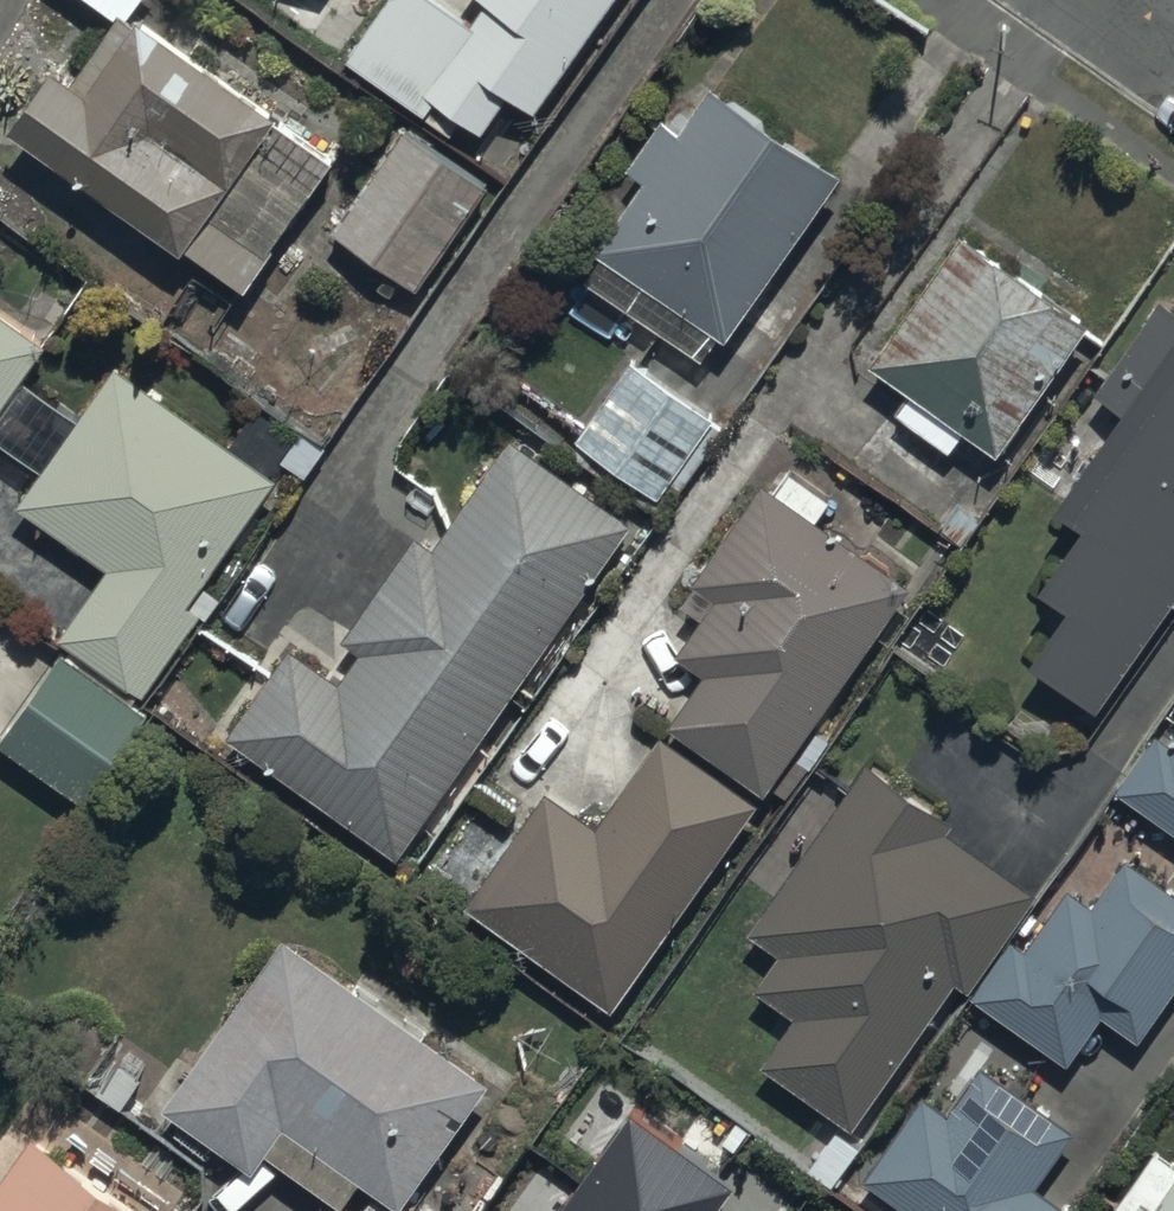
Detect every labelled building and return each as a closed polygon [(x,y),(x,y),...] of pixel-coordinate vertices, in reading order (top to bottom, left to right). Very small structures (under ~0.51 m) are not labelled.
[(475,17),(450,0),(386,0),(351,51),(422,100),(433,84),(486,120),(513,81),(536,96),(603,0),(486,0),(475,17)] [(38,138),(242,278),(336,143),(131,3),(82,74),(46,48),(2,113),(38,138)] [(592,239),(719,326),(835,158),(708,71),(592,239)] [(404,118),(331,224),(415,282),(488,176),(404,118)] [(864,352),(995,442),(1088,308),(957,218),(864,352)] [(1080,517),(1039,577),(1064,593),(1022,653),(1098,706),(1173,597),(1173,299),(1164,292),(1032,483),(1080,517)] [(45,330),(0,300),(0,395),(45,330)] [(572,432),(657,490),(713,410),(627,351),(572,432)] [(17,498),(109,561),(60,630),(139,685),(198,600),(184,591),(273,463),(116,355),(17,498)] [(280,767),(398,848),(631,512),(513,431),(437,540),(414,523),(341,628),(365,644),(343,675),(289,638),(225,730),(280,767)] [(675,649),(702,668),(668,716),(767,783),(910,576),(812,509),(785,491),(756,470),(687,570),(716,590),(675,649)] [(85,794),(146,706),(56,644),(0,725),(0,736),(85,794)] [(1130,797),(1173,827),(1173,733),(1170,739),(1149,724),(1109,782),(1130,797)] [(515,936),(614,1004),(758,795),(660,727),(596,820),(546,786),(466,902),(515,936)] [(753,982),(795,1011),(761,1060),(852,1123),(1034,859),(944,797),(901,767),(869,745),(745,923),(778,945),(753,982)] [(991,1002),(1071,1057),(1104,1009),(1139,1034),(1173,983),(1173,883),(1130,853),(1100,897),(1076,880),(1031,944),(1011,930),(971,988),(991,1002)] [(400,1201),(486,1076),(276,931),(190,1056),(161,1097),(253,1160),(281,1119),(400,1201)] [(950,1106),(925,1088),(865,1175),(917,1210),(957,1210),(975,1184),(994,1197),(984,1210),(1064,1210),(1069,1204),(1032,1179),(1071,1122),(981,1060),(950,1106)] [(731,1191),(631,1119),(565,1210),(717,1210),(731,1191)] [(74,1154),(34,1126),(0,1175),(0,1210),(157,1210),(74,1154)] [(1150,1210),(1173,1210),(1173,1176),(1150,1210)] [(372,1189),(357,1210),(404,1210),(372,1189)]
